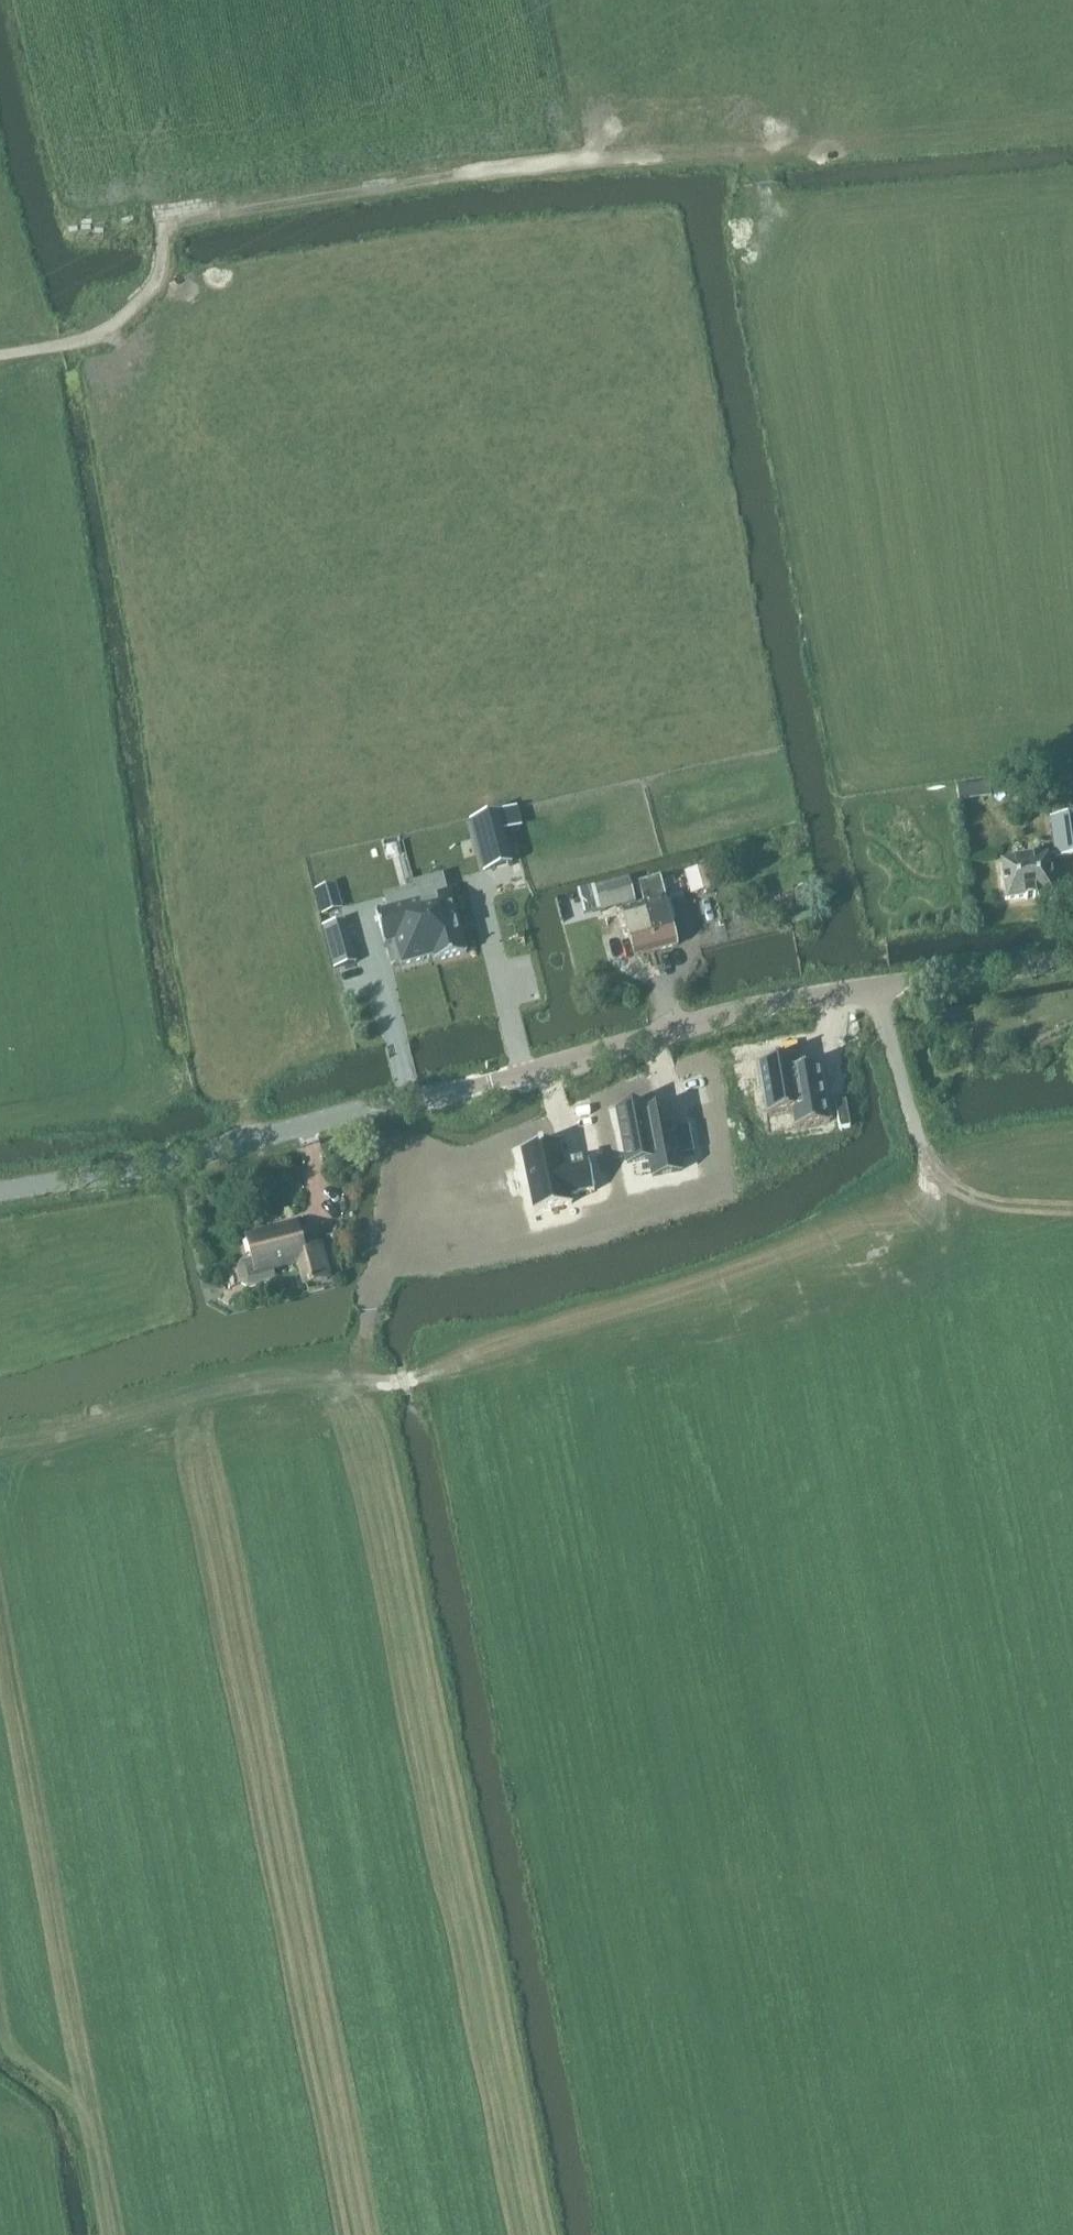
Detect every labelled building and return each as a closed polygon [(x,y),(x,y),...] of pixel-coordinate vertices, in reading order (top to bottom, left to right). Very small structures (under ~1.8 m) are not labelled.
[(972,784),(957,786),(959,801),(974,799),(972,784)] [(1052,818),(1057,858),(1072,856),(1072,815),(1052,818)] [(490,870),(511,864),(500,821),(478,826),(490,870)] [(1050,855),(1001,862),(1007,901),(1028,898),(1028,896),(1031,895),(1034,895),(1034,897),(1056,894),(1050,855)] [(709,865),(687,871),(693,892),(714,887),(709,865)] [(629,878),(597,886),(601,906),(603,911),(635,902),(629,878)] [(659,880),(638,886),(644,906),(657,953),(678,947),(659,880)] [(335,885),(315,890),(322,914),(342,908),(335,885)] [(597,886),(588,889),(594,908),(601,906),(597,886)] [(450,893),(447,893),(419,901),(434,957),(433,957),(434,961),(434,962),(467,954),(466,952),(450,893)] [(376,912),(385,945),(386,945),(387,944),(395,942),(401,963),(401,964),(401,966),(403,965),(433,957),(434,957),(419,901),(388,909),(377,912),(376,912)] [(644,906),(623,912),(636,959),(657,953),(644,906)] [(335,968),(356,963),(344,921),(323,927),(335,968)] [(909,1019),(906,1033),(919,1035),(921,1021),(909,1019)] [(794,1128),(830,1121),(820,1066),(798,1070),(795,1057),(757,1064),(766,1116),(791,1111),(794,1128)] [(646,1107),(618,1112),(628,1164),(650,1160),(653,1177),(681,1172),(678,1156),(693,1153),(689,1129),(674,1132),(670,1111),(648,1115),(646,1107)] [(589,1190),(582,1158),(580,1158),(558,1162),(553,1140),(515,1147),(527,1210),(566,1203),(564,1194),(589,1190)] [(273,1270),(300,1263),(305,1284),(327,1279),(319,1246),(302,1250),(296,1226),(246,1240),(251,1260),(242,1263),(238,1269),(242,1285),(248,1289),(276,1282),(273,1270)]
